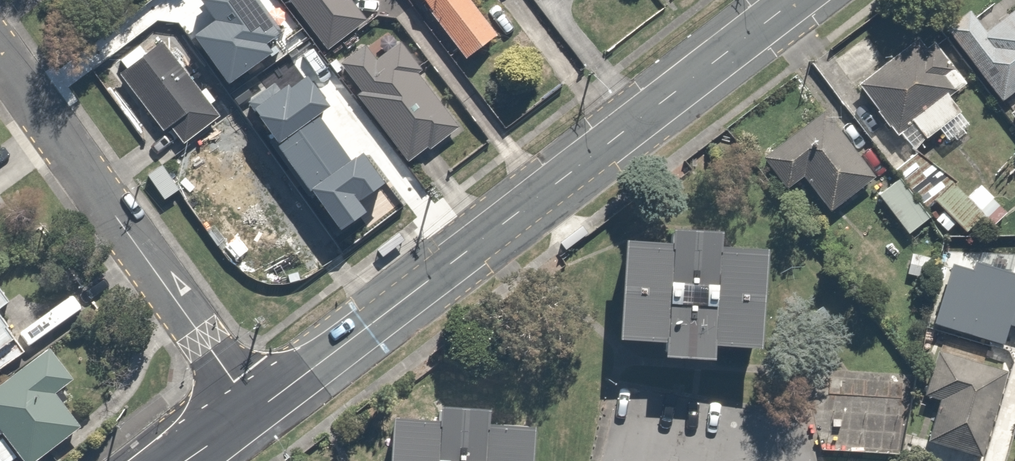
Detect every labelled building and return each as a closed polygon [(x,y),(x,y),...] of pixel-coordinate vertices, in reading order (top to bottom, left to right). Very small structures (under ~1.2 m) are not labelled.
[(240,16),(262,0),(228,0),(240,16)] [(320,47),(362,17),(350,0),(286,0),(320,47)] [(460,55),(492,32),(468,0),(419,0),(460,55)] [(966,7),(942,24),(995,100),(1014,85),(1014,0),(1012,0),(1004,6),(1002,2),(975,21),(966,7)] [(384,24),(334,64),(351,86),(343,92),(399,164),(458,117),(384,24)] [(939,137),(962,121),(939,90),(953,80),(918,33),(851,83),(886,130),(904,116),(918,135),(931,126),(939,137)] [(113,55),(121,63),(114,70),(179,143),(217,108),(152,35),(138,48),(131,39),(113,55)] [(250,109),(312,182),(327,170),(333,176),(362,152),(295,71),(250,109)] [(796,174),(825,205),(866,168),(814,110),(756,162),(780,189),(796,174)] [(1007,118),(1014,128),(1014,111),(1007,118)] [(284,190),(252,148),(256,144),(236,118),(231,121),(227,115),(178,152),(198,178),(186,186),(209,217),(221,209),(235,227),(284,190)] [(924,215),(894,175),(868,194),(899,234),(924,215)] [(978,219),(946,180),(930,194),(963,233),(978,219)] [(666,228),(665,242),(619,239),(612,337),(658,341),(657,354),(707,358),(708,343),(754,347),(760,247),(714,245),(715,231),(666,228)] [(931,253),(909,250),(905,271),(927,275),(931,253)] [(18,350),(0,323),(0,362),(18,350)] [(900,424),(911,428),(921,431),(920,435),(977,454),(1004,370),(932,346),(916,395),(910,394),(900,424)] [(41,348),(0,380),(0,437),(18,460),(24,460),(73,423),(48,391),(64,378),(41,348)] [(383,460),(525,460),(527,421),(482,418),(483,404),(433,401),(432,415),(386,412),(383,460)]
